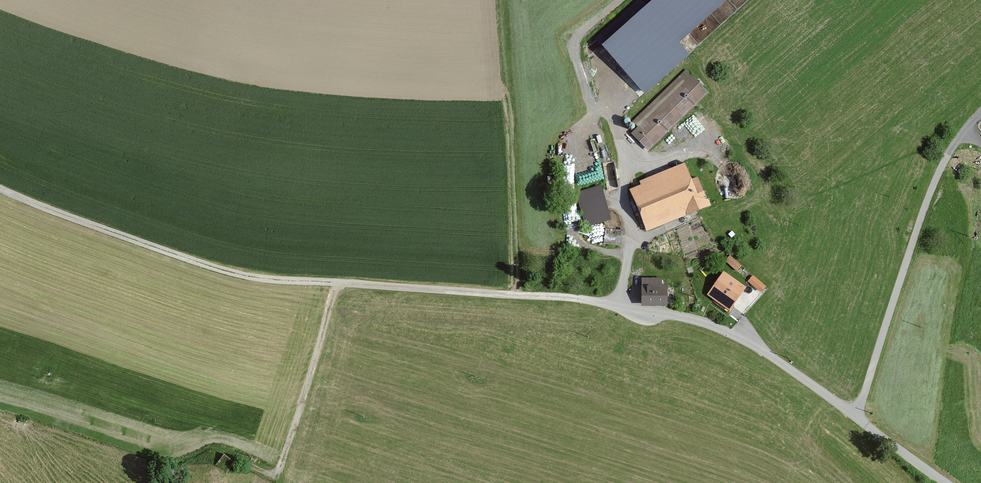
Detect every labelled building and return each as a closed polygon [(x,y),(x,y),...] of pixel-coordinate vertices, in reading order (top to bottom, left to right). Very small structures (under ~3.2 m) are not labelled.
[(602,43),(646,93),(690,53),(679,41),(726,0),(650,0),(602,43)] [(633,4),(597,36),(601,41),(637,8),(633,4)] [(639,129),(632,135),(649,152),(709,95),(686,72),(633,123),(639,129)] [(642,186),(632,190),(649,232),(711,206),(700,178),(693,181),(686,164),(641,182),(642,186)] [(612,220),(602,186),(576,194),(585,227),(612,220)] [(741,268),(731,258),(727,263),(737,272),(741,268)] [(747,290),(724,274),(708,298),(731,313),(747,290)] [(753,274),(748,280),(761,290),(766,284),(753,274)] [(663,288),(663,280),(645,279),(644,307),(671,308),(672,289),(663,288)] [(234,463),(224,455),(215,467),(226,475),(234,463)]
